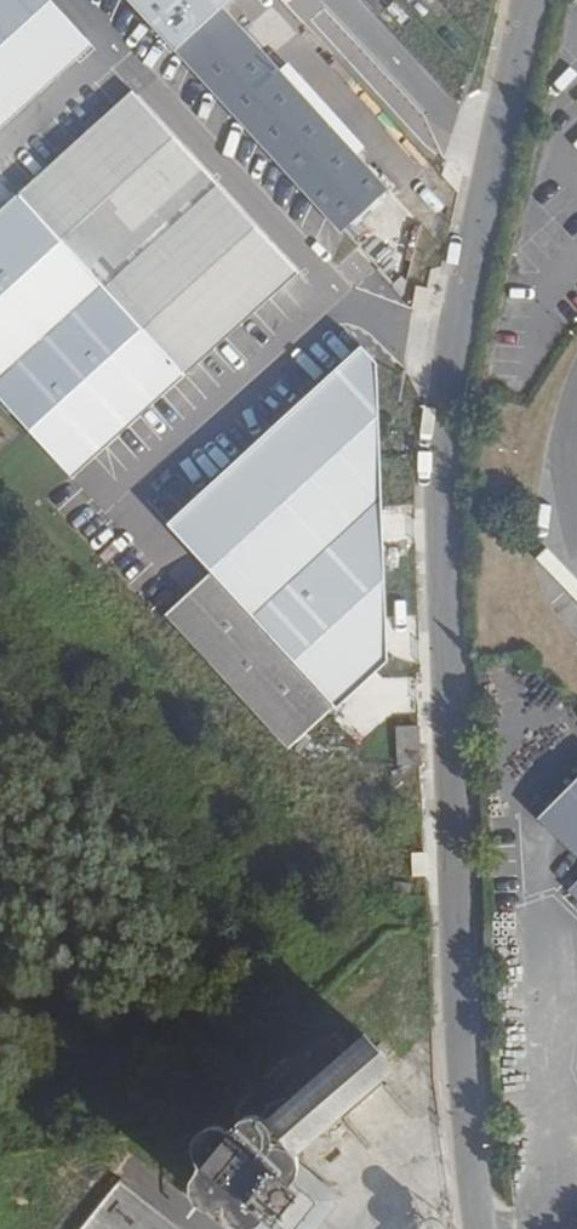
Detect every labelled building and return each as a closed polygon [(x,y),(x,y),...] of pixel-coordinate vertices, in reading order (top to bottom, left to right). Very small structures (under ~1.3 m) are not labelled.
[(90,46),(48,0),(0,0),(0,128),(90,46)] [(175,51),(340,232),(387,190),(222,8),(175,51)] [(72,476),(294,271),(129,92),(0,211),(0,398),(72,476)] [(304,595),(342,594),(340,528),(302,530),(304,595)] [(210,573),(166,614),(289,748),(334,706),(210,573)] [(420,764),(418,728),(397,728),(399,765),(420,764)] [(538,817),(576,856),(576,777),(538,817)] [(567,889),(576,899),(576,880),(567,889)] [(411,885),(395,883),(395,891),(410,893),(411,885)] [(349,1046),(346,1048),(342,1053),(340,1059),(340,1066),(340,1071),(336,1069),(332,1068),(326,1069),(321,1071),(315,1074),(312,1078),(310,1081),(308,1087),(307,1094),(309,1099),(304,1097),(299,1097),(294,1097),(289,1099),(283,1104),(281,1107),(277,1114),(276,1120),(277,1127),(279,1133),(283,1138),(291,1142),(293,1143),(295,1144),(298,1144),(305,1143),(312,1140),(317,1136),(321,1130),(322,1126),(323,1119),(322,1114),(325,1115),(330,1116),(334,1116),(341,1114),(347,1110),(351,1105),(354,1099),(355,1092),(354,1086),(360,1088),(367,1087),(375,1085),(381,1080),(385,1074),(386,1068),(386,1061),(385,1055),(381,1049),(378,1046),(374,1043),(366,1041),(359,1041),(354,1042),(349,1046)] [(266,1212),(288,1228),(294,1228),(317,1201),(291,1181),(294,1179),(300,1174),(303,1167),(304,1160),(302,1153),(297,1146),(293,1143),(291,1142),(284,1140),(278,1141),(274,1142),(275,1139),(274,1129),(269,1121),(263,1116),(254,1114),(248,1115),(240,1119),(234,1124),(231,1130),(221,1127),(216,1126),(210,1127),(204,1131),(199,1135),(196,1143),(197,1155),(202,1162),(198,1166),(194,1170),(191,1178),(191,1188),(194,1194),(200,1201),(209,1204),(216,1204),(224,1201),(224,1207),(226,1215),(230,1221),(237,1226),(244,1228),(251,1227),(260,1221),(263,1216),(266,1212)] [(294,1228),(318,1228),(343,1199),(303,1167),(300,1174),(294,1179),(291,1181),(317,1201),(294,1228)] [(266,1212),(263,1216),(260,1221),(251,1227),(255,1228),(288,1228),(266,1212)]
